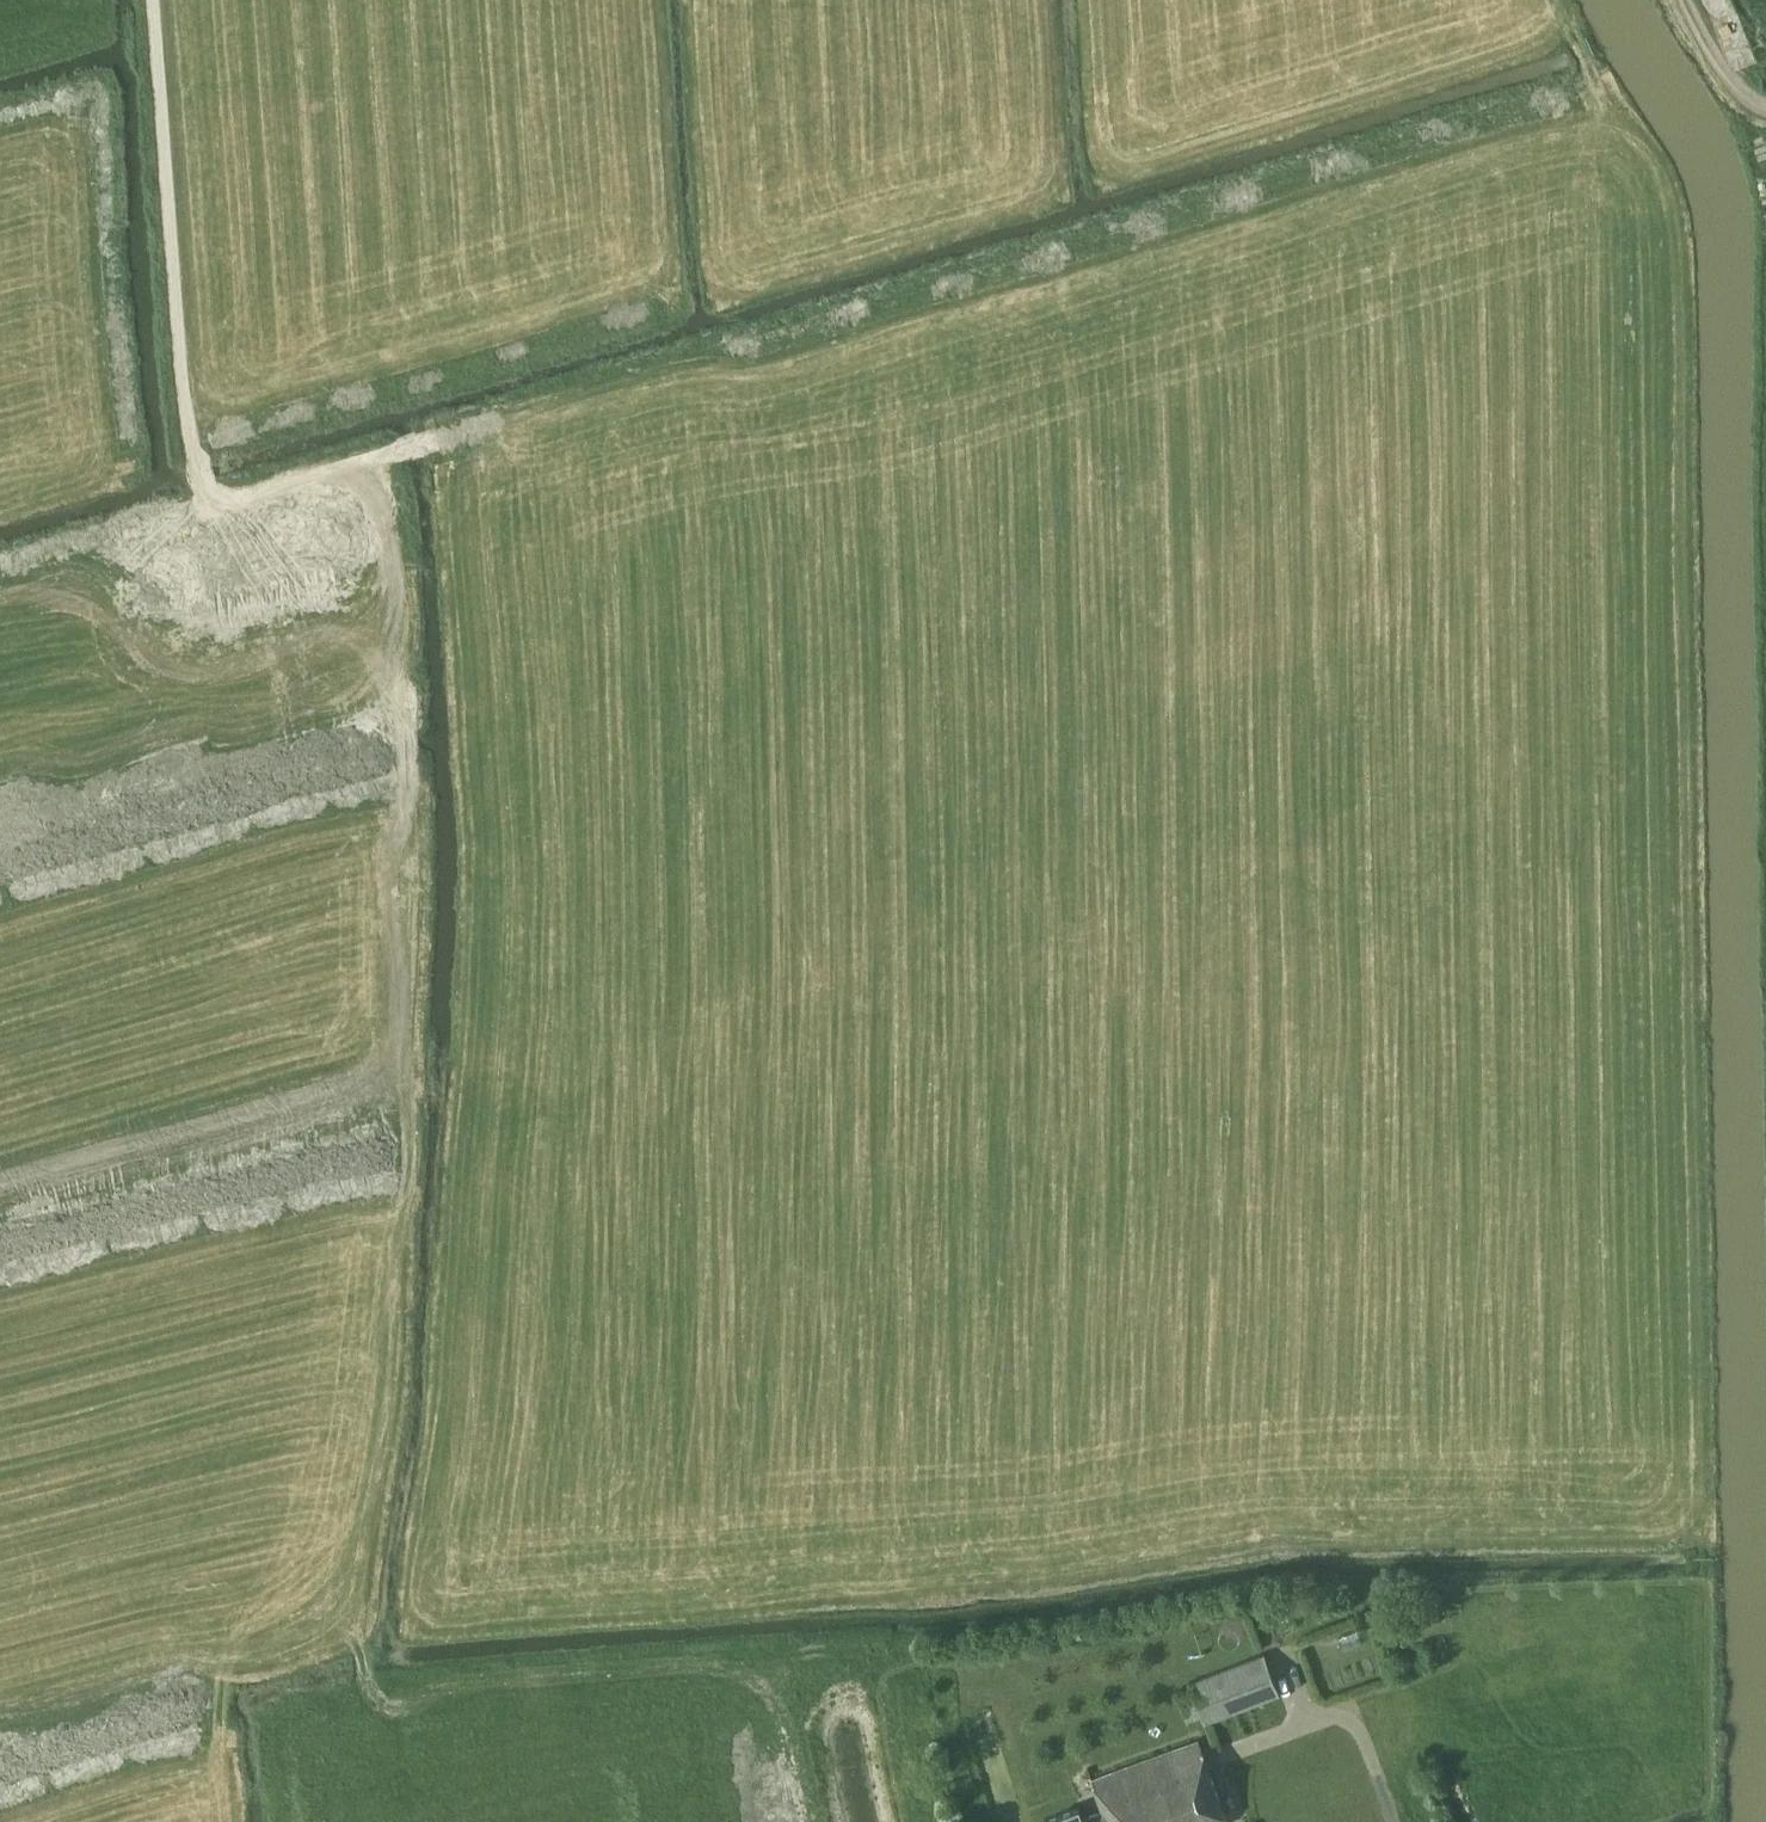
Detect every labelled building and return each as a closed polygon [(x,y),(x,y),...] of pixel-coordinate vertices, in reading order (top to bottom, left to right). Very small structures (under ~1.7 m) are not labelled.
[(1275,1691),(1260,1653),(1187,1682),(1189,1688),(1174,1694),(1185,1720),(1199,1714),(1202,1721),(1275,1691)] [(1210,1775),(1196,1738),(1088,1779),(1100,1809),(1079,1817),(1074,1805),(1041,1817),(1042,1821),(1228,1821),(1210,1775)]
